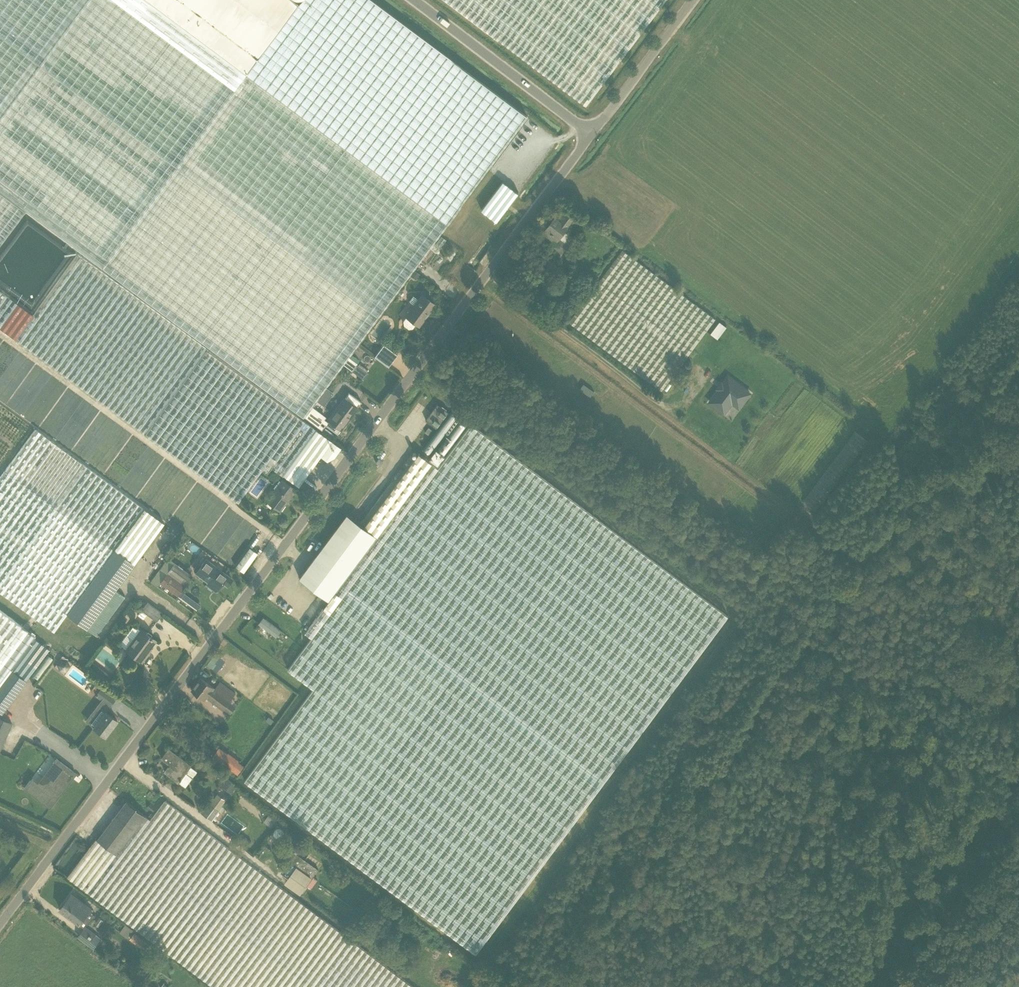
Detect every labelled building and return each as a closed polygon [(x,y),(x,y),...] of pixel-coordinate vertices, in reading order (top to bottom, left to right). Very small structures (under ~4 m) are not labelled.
[(414,270),(424,257),(527,120),(368,0),(303,0),(293,13),(292,12),(246,73),(147,0),(0,0),(0,244),(25,210),(303,416),(410,276),(414,270)] [(293,0),(147,0),(246,73),(292,12),(298,4),(293,0)] [(586,105),(666,0),(447,0),(586,105)] [(491,197),(507,209),(512,202),(506,198),(513,188),(503,181),(491,197)] [(506,198),(512,202),(519,193),(513,188),(506,198)] [(497,221),(507,209),(491,197),(482,210),(497,221)] [(573,218),(567,213),(561,221),(555,217),(541,236),(559,249),(564,242),(568,245),(574,238),(564,231),(568,226),(567,226),(573,218)] [(715,318),(623,249),(569,321),(661,390),(715,318)] [(17,305),(0,292),(0,329),(14,340),(15,339),(145,433),(144,434),(238,502),(261,470),(267,474),(272,467),(299,486),(320,456),(327,461),(334,458),(341,448),(330,440),(77,254),(32,316),(17,304),(17,305)] [(551,260),(543,271),(557,282),(565,271),(551,260)] [(420,274),(414,270),(410,276),(415,280),(420,274)] [(409,300),(414,304),(406,316),(407,316),(403,321),(404,324),(408,328),(412,327),(415,323),(419,325),(435,304),(422,294),(418,300),(412,295),(409,300)] [(718,338),(727,326),(720,321),(711,333),(718,338)] [(374,356),(388,366),(397,354),(383,344),(374,356)] [(352,371),(356,365),(360,360),(351,354),(343,365),(352,371)] [(356,365),(352,371),(363,380),(368,374),(356,365)] [(717,390),(708,402),(724,415),(732,404),(739,409),(752,393),(728,375),(723,382),(722,381),(715,389),(717,390)] [(328,419),(324,424),(337,434),(338,433),(337,433),(340,429),(341,429),(357,408),(356,407),(360,402),(361,402),(349,392),(348,393),(349,393),(345,399),(344,398),(328,419)] [(438,403),(425,420),(437,428),(449,412),(438,403)] [(329,600),(323,608),(306,632),(312,636),(288,668),(314,688),(245,780),(476,952),(728,616),(471,423),(438,467),(419,453),(364,526),(348,514),(300,578),(329,600)] [(162,522),(35,428),(0,476),(0,591),(53,631),(66,613),(85,627),(96,636),(125,597),(115,590),(164,523),(162,522)] [(437,449),(430,459),(438,465),(445,455),(437,449)] [(266,500),(279,510),(295,489),(282,479),(266,500)] [(249,548),(235,567),(242,572),(256,553),(249,548)] [(159,583),(196,610),(200,604),(181,590),(192,575),(167,557),(150,582),(157,586),(159,583)] [(194,570),(196,571),(196,572),(208,581),(218,589),(222,583),(227,587),(233,579),(227,575),(206,559),(201,565),(199,564),(197,563),(194,568),(194,570)] [(162,612),(147,602),(141,610),(157,621),(162,612)] [(33,638),(35,635),(0,609),(0,685),(11,670),(10,669),(33,638)] [(281,631),(264,618),(259,623),(277,637),(281,631)] [(151,650),(149,648),(156,640),(135,624),(127,634),(133,638),(125,649),(143,662),(151,650)] [(1,714),(49,650),(33,638),(10,669),(11,670),(0,685),(0,713),(1,714)] [(125,662),(130,666),(134,661),(129,657),(125,662)] [(218,664),(216,663),(211,659),(207,664),(214,669),(218,664)] [(192,689),(196,693),(205,699),(206,697),(224,709),(236,694),(220,682),(215,688),(201,677),(192,689)] [(110,706),(115,699),(95,684),(90,691),(110,706)] [(85,720),(105,736),(117,720),(105,711),(98,720),(90,714),(85,720)] [(12,723),(0,718),(0,750),(12,723)] [(179,781),(185,785),(192,776),(186,771),(191,765),(169,748),(162,758),(170,764),(165,771),(179,781)] [(222,762),(232,769),(238,761),(239,759),(229,752),(222,762)] [(60,794),(76,773),(56,758),(53,763),(59,767),(47,784),(42,789),(30,779),(23,788),(49,808),(60,794)] [(227,778),(223,783),(233,791),(238,786),(227,778)] [(88,892),(215,986),(415,986),(165,798),(151,819),(126,801),(97,839),(96,838),(68,876),(88,892)] [(207,801),(200,811),(213,820),(219,811),(210,804),(207,801)] [(269,814),(264,822),(271,827),(277,819),(269,814)] [(312,877),(318,869),(297,854),(304,844),(299,841),(286,858),(312,877)] [(1018,881),(1010,893),(1018,899),(1018,897),(1018,882),(1018,881)] [(60,909),(84,927),(87,923),(88,924),(94,915),(89,911),(91,908),(72,894),(60,909)] [(357,936),(365,926),(360,922),(352,933),(357,936)] [(133,930),(126,924),(120,931),(128,937),(133,930)] [(101,938),(97,934),(86,926),(79,935),(89,944),(94,947),(101,938)] [(148,944),(149,943),(135,932),(130,938),(144,948),(147,950),(151,946),(148,944)] [(134,967),(125,960),(122,964),(131,971),(134,967)] [(172,982),(168,979),(162,986),(169,986),(172,982)]
